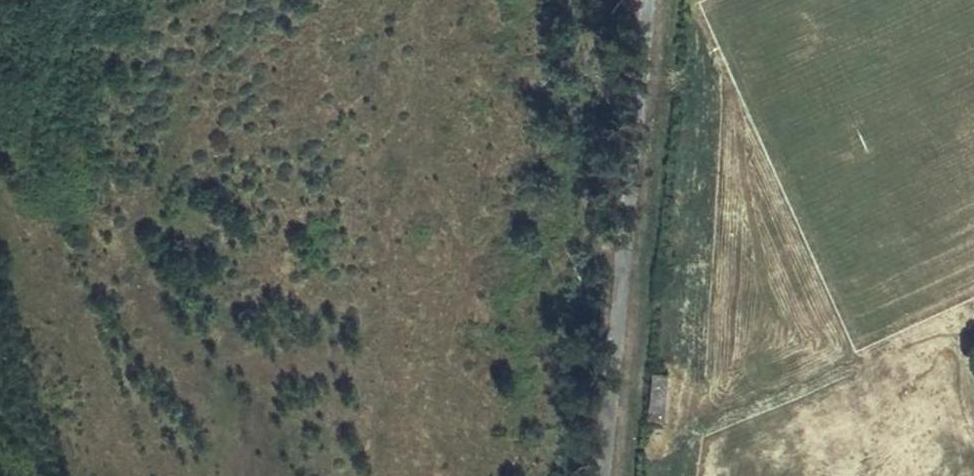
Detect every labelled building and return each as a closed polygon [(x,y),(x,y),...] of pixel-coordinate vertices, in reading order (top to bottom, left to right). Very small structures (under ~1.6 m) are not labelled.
[(653,373),(648,424),(661,426),(666,375),(653,373)]
